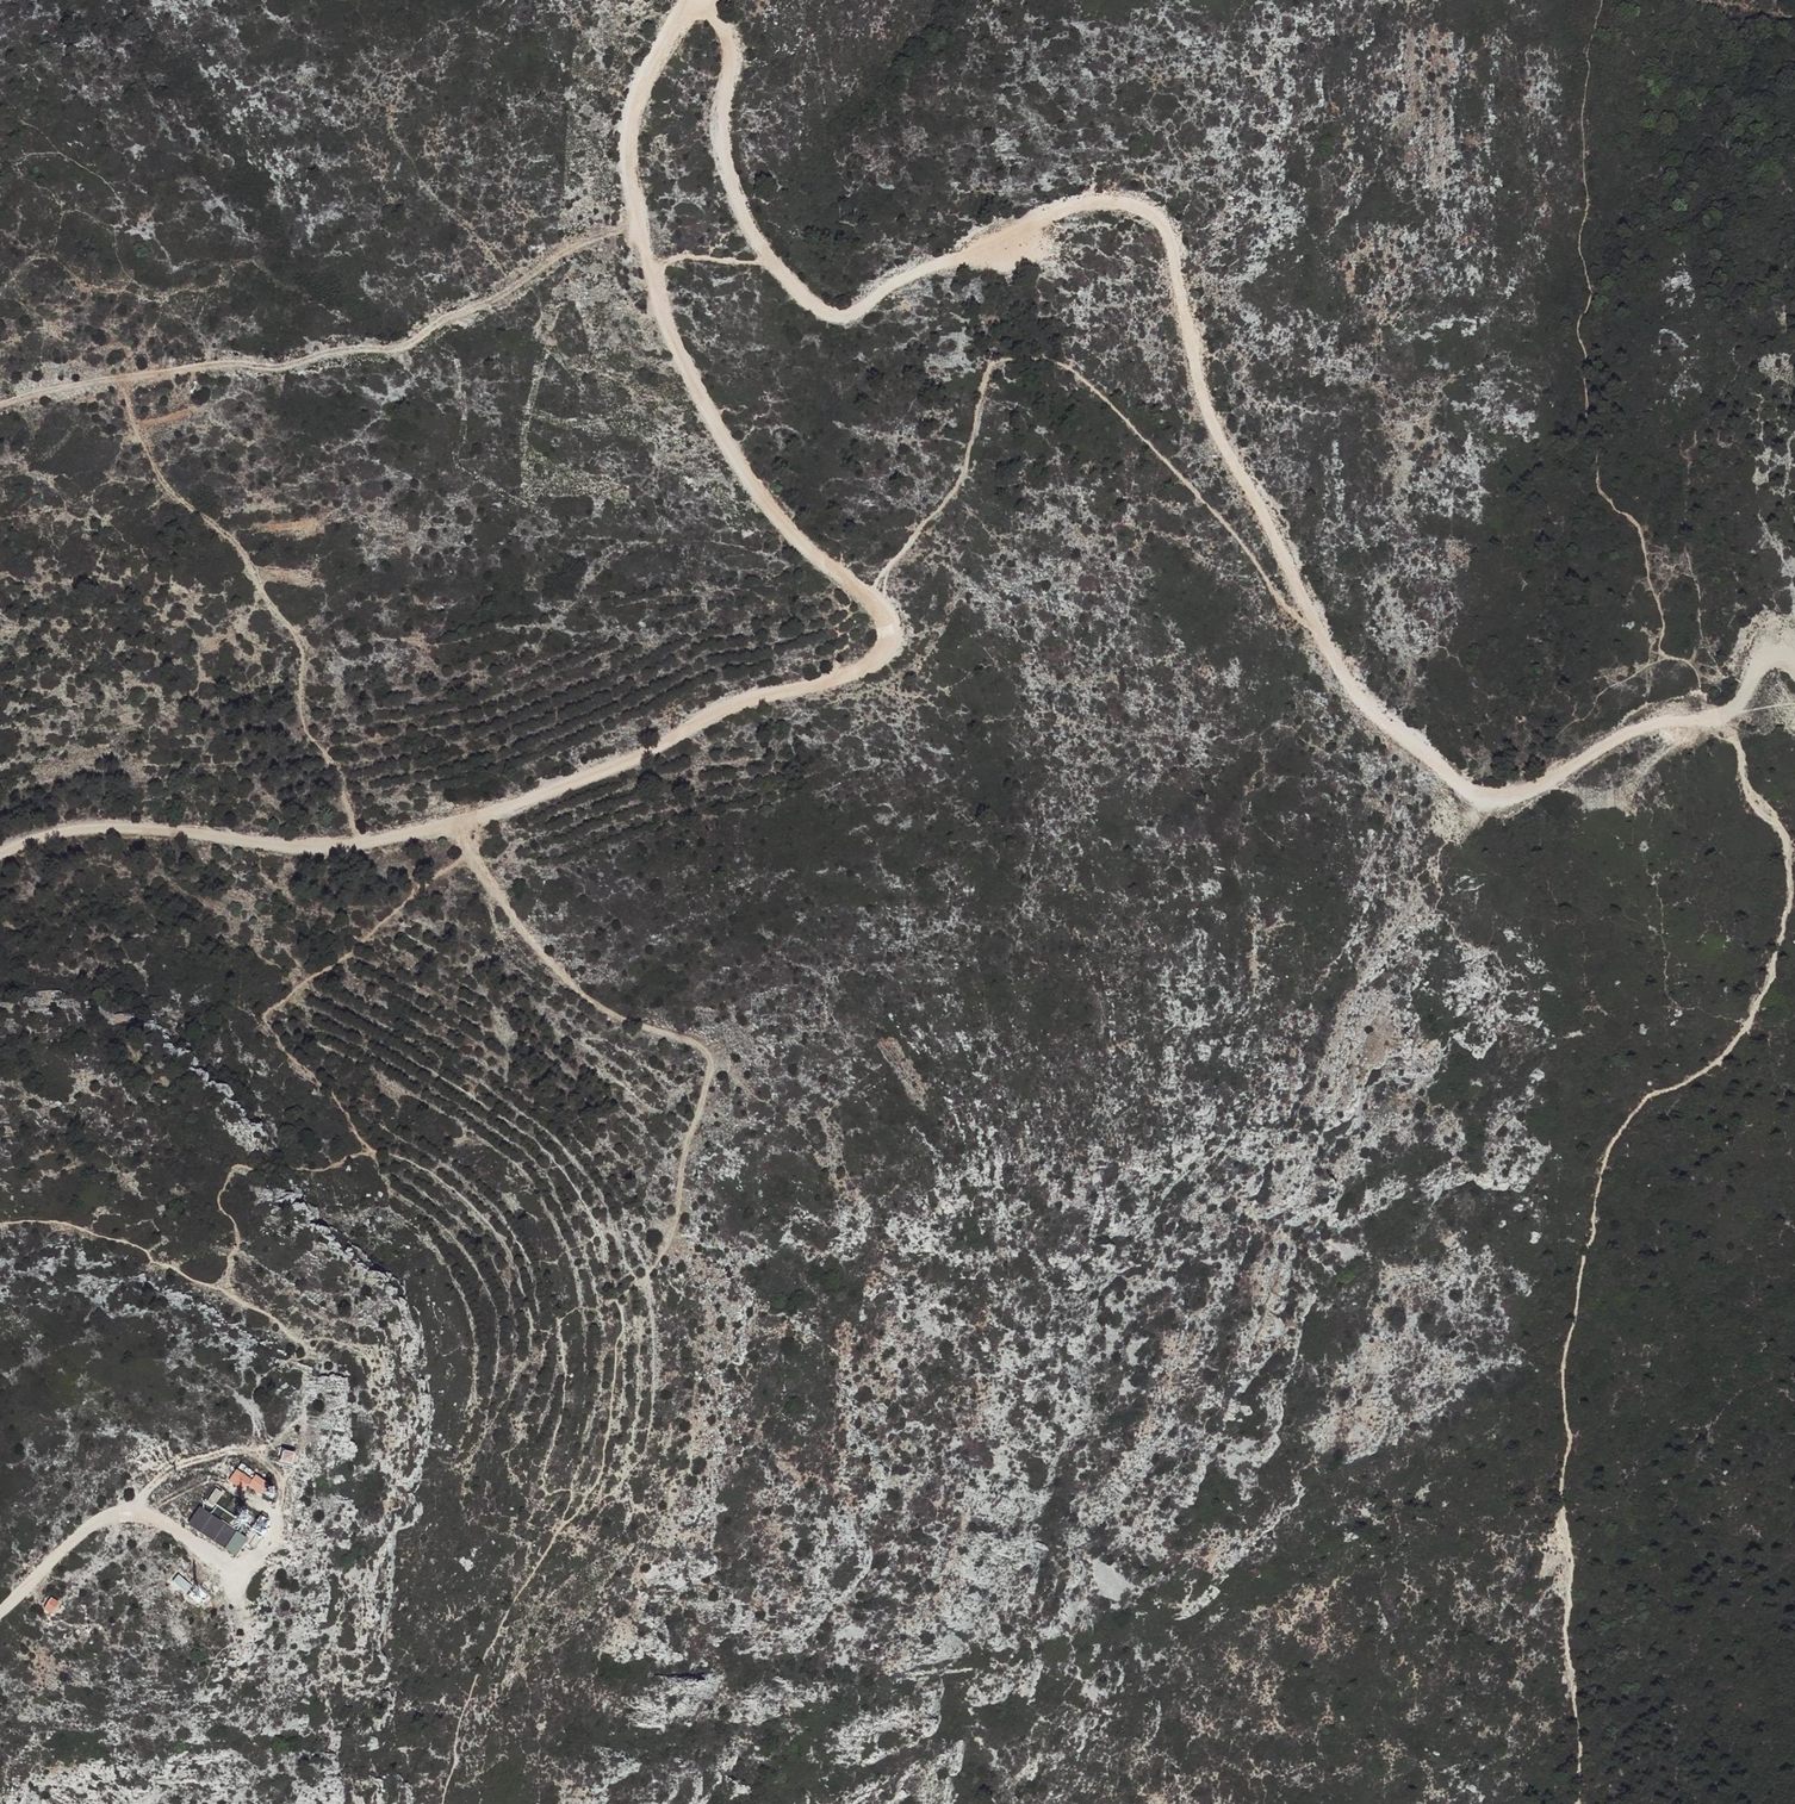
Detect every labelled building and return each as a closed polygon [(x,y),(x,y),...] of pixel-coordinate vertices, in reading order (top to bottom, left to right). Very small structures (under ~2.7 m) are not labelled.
[(294,1450),(283,1449),(281,1460),(292,1461),(294,1450)] [(249,1475),(233,1464),(226,1475),(242,1486),(249,1475)] [(267,1478),(254,1469),(247,1480),(261,1488),(267,1478)] [(237,1531),(197,1507),(186,1525),(238,1555),(247,1540),(256,1546),(262,1535),(253,1529),(248,1538),(237,1531)] [(272,1518),(262,1513),(254,1527),(264,1532),(272,1518)] [(193,1584),(178,1575),(173,1582),(188,1591),(193,1584)] [(208,1593),(197,1586),(190,1596),(201,1603),(208,1593)] [(60,1599),(52,1595),(46,1606),(53,1610),(60,1599)]
